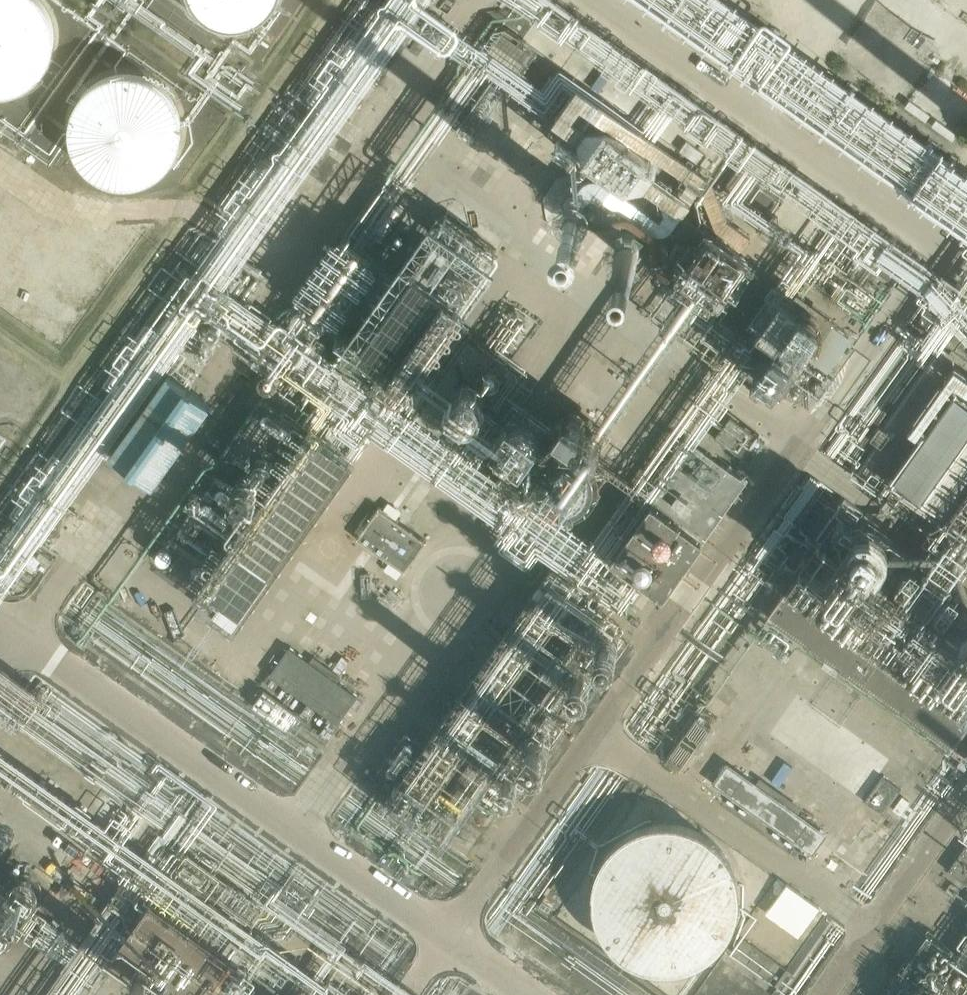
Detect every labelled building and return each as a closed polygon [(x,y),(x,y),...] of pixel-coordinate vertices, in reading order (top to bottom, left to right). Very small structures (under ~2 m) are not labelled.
[(28,81),(49,58),(55,28),(44,0),(0,0),(0,87),(28,81)] [(196,6),(216,22),(240,26),(264,18),(281,1),(281,0),(193,0),(196,6)] [(249,198),(261,206),(243,201),(238,218),(238,220),(230,233),(244,236),(249,228),(242,224),(263,229),(264,228),(271,197),(291,202),(411,10),(395,0),(385,0),(381,6),(365,2),(365,3),(344,36),(350,15),(309,80),(305,95),(311,99),(249,198)] [(673,75),(565,8),(558,8),(558,0),(548,0),(548,22),(543,22),(599,56),(604,57),(597,67),(587,67),(595,86),(595,90),(561,69),(548,90),(553,99),(548,106),(556,106),(556,109),(575,152),(638,191),(647,187),(672,203),(672,215),(682,215),(695,194),(691,183),(676,190),(671,178),(656,169),(672,162),(673,75)] [(783,43),(786,46),(793,40),(771,16),(759,27),(777,48),(783,43)] [(846,62),(952,141),(966,122),(966,92),(876,23),(846,62)] [(75,137),(85,159),(105,174),(129,178),(153,171),(170,153),(178,130),(173,106),(158,86),(135,76),(110,78),(89,91),(77,112),(75,137)] [(866,119),(876,105),(839,79),(838,116),(832,115),(831,115),(829,115),(828,127),(840,135),(840,121),(844,117),(857,118),(857,110),(866,111),(866,119)] [(900,149),(884,163),(906,190),(915,183),(904,170),(912,163),(900,149)] [(411,232),(337,341),(388,376),(462,266),(411,232)] [(820,323),(820,322),(818,316),(815,310),(812,308),(809,306),(803,305),(796,306),(793,308),(790,310),(787,316),(786,322),(787,328),(790,334),(795,337),(802,339),(809,338),(815,334),(818,329),(820,323)] [(828,337),(834,341),(830,348),(839,354),(851,334),(835,325),(828,337)] [(791,362),(791,361),(790,355),(788,351),(786,348),(781,345),(775,343),(769,344),(763,347),(758,353),(756,360),(757,367),(759,372),(765,377),(772,379),(779,378),(784,375),(789,369),(790,366),(791,362)] [(112,453),(155,483),(212,403),(169,372),(112,453)] [(952,392),(888,482),(966,539),(966,403),(952,392)] [(190,595),(235,624),(335,472),(290,442),(190,595)] [(613,558),(664,594),(746,480),(695,444),(613,558)] [(357,540),(405,573),(427,542),(378,508),(357,540)] [(965,725),(954,717),(966,698),(966,598),(843,511),(766,619),(949,748),(965,725)] [(369,586),(383,564),(349,541),(334,563),(369,586)] [(516,760),(533,772),(533,754),(557,754),(548,747),(609,665),(591,665),(571,651),(590,651),(577,641),(566,655),(555,655),(563,645),(547,634),(512,634),(435,736),(464,736),(438,770),(447,777),(429,777),(420,789),(420,796),(412,806),(422,813),(425,813),(446,829),(499,757),(511,766),(516,760)] [(269,674),(337,721),(356,693),(288,646),(269,674)] [(264,695),(252,712),(283,734),(295,717),(264,695)] [(858,795),(885,755),(801,699),(774,738),(858,795)] [(697,712),(666,757),(679,766),(710,721),(697,712)] [(713,783),(812,852),(827,831),(728,762),(713,783)] [(864,800),(879,811),(897,785),(881,774),(864,800)] [(608,946),(638,967),(674,971),(709,958),(733,930),(742,894),(732,859),(708,832),(673,819),(637,823),(607,844),(590,877),(590,914),(608,946)] [(856,871),(883,837),(863,821),(836,856),(856,871)] [(193,994),(237,994),(254,971),(154,898),(121,943),(193,994)] [(815,946),(825,954),(846,928),(828,913),(810,936),(818,942),(815,946)] [(887,994),(966,994),(966,951),(933,941),(887,994)]
